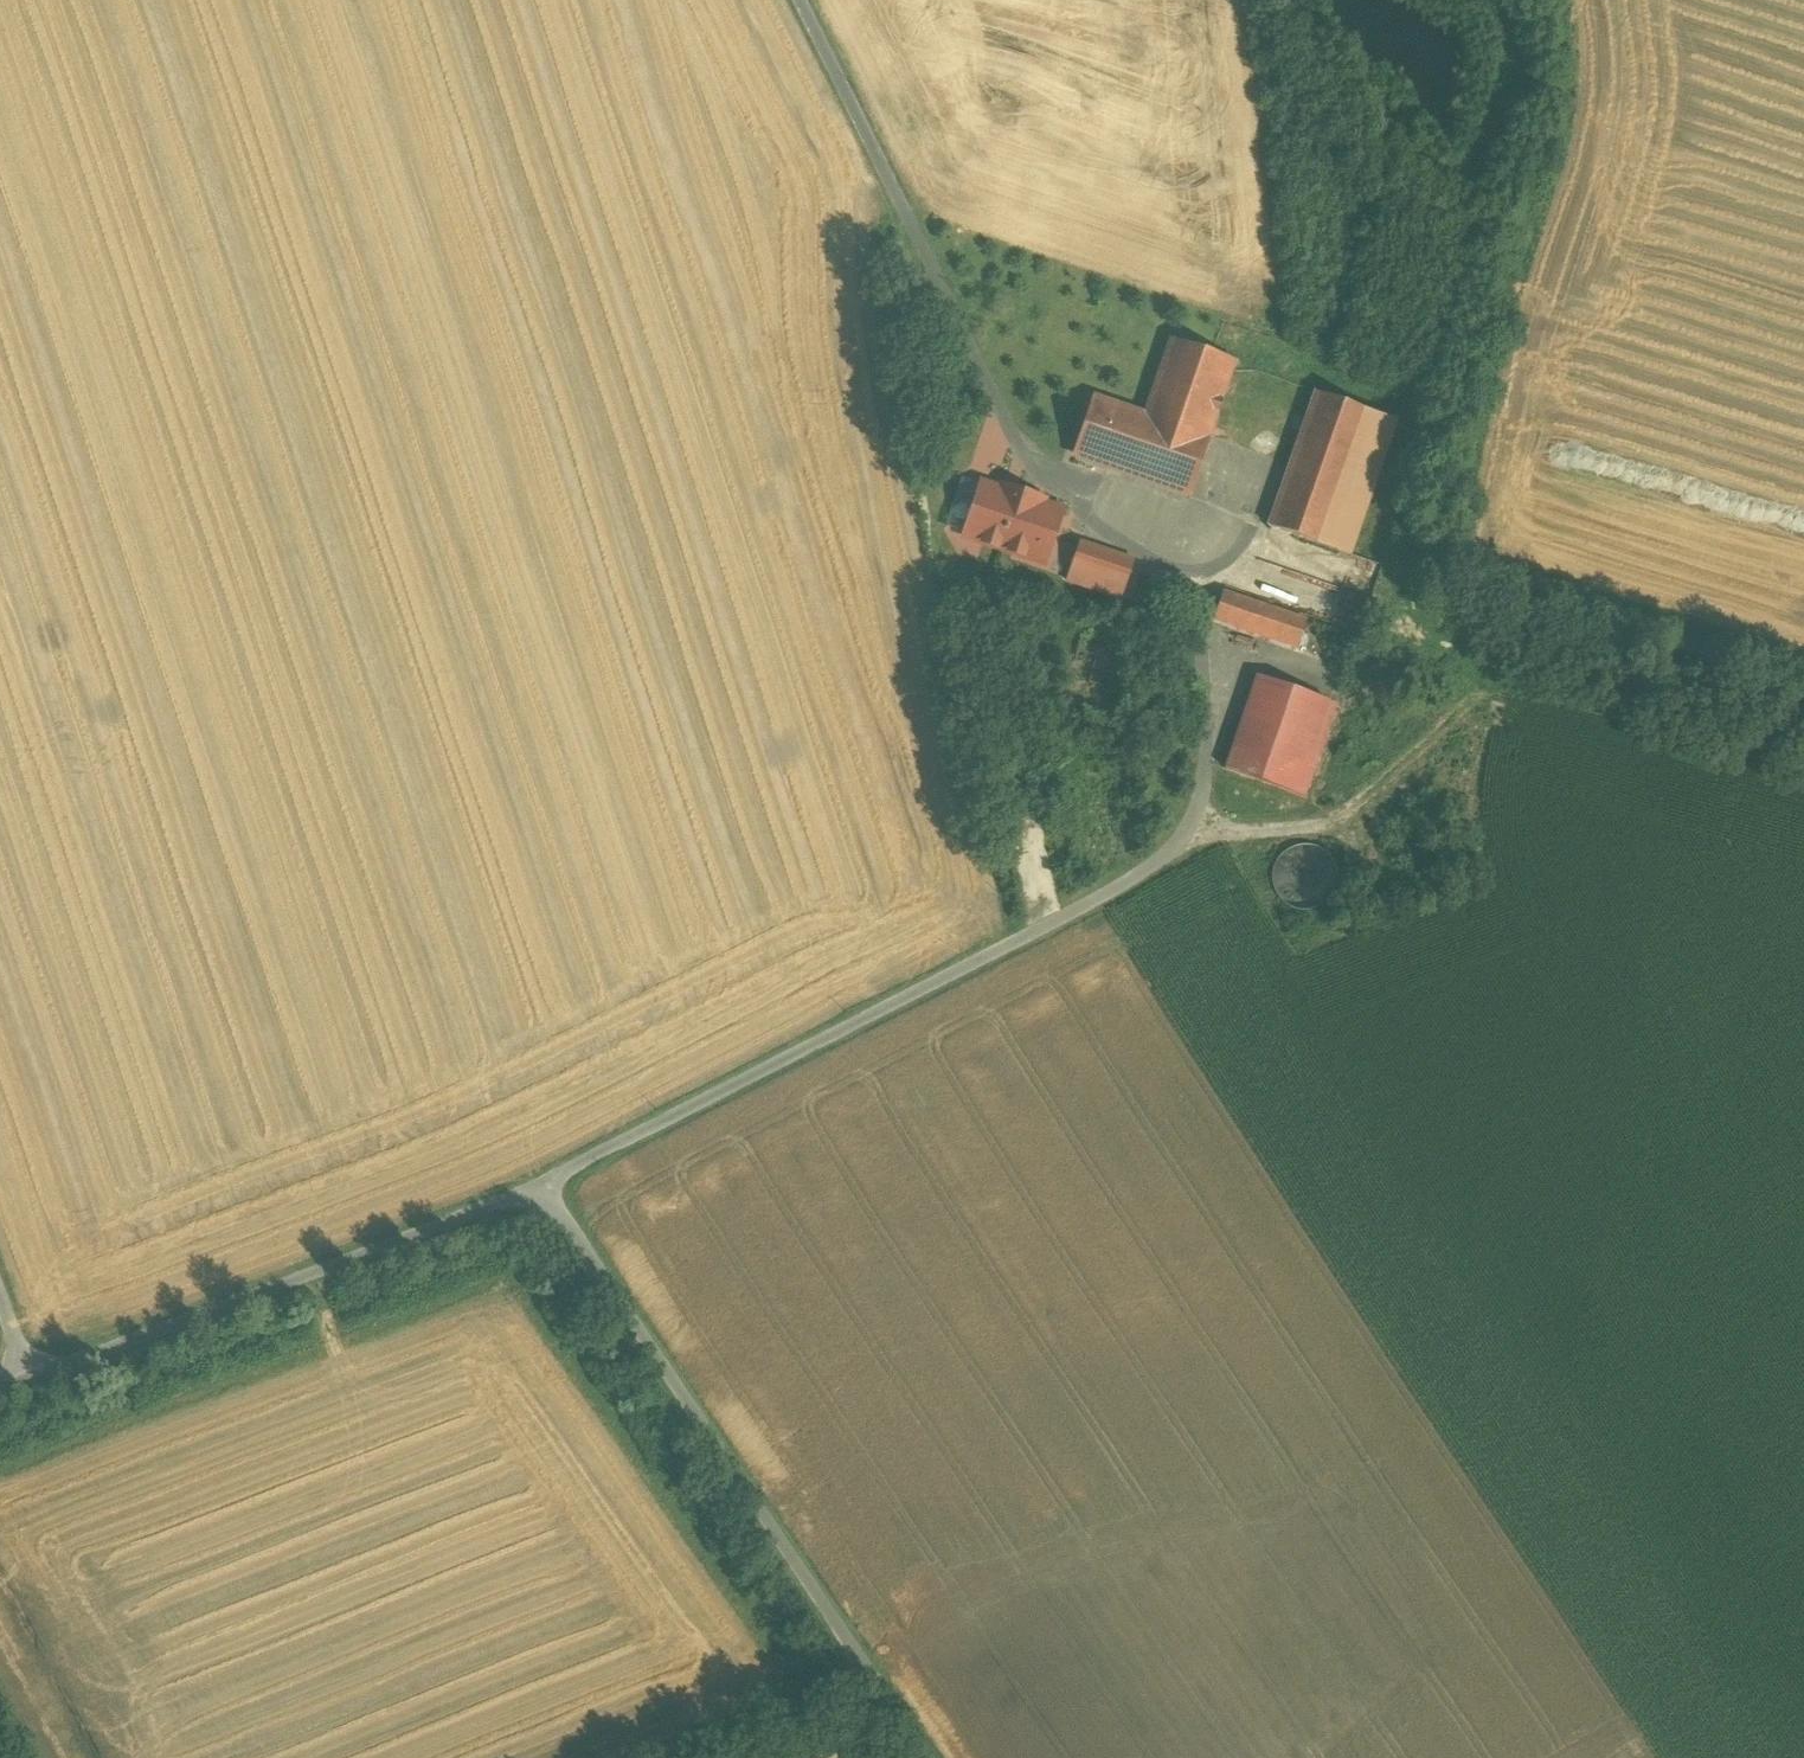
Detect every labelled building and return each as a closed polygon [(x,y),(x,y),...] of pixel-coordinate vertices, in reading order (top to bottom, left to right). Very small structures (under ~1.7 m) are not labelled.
[(1171,343),(1145,417),(1096,400),(1077,456),(1191,496),(1210,439),(1208,439),(1234,365),(1236,365),(1248,330),(1166,301),(1166,300),(1135,289),(1121,327),(1153,338),(1153,337),(1171,343)] [(1097,397),(1049,380),(1028,443),(1076,460),(1077,456),(1096,400),(1097,397)] [(1317,393),(1270,527),(1324,546),(1370,412),(1317,393)] [(1370,412),(1324,546),(1346,554),(1394,420),(1370,412)] [(1044,502),(1002,488),(1001,492),(983,486),(966,537),(1044,563),(1061,512),(1043,506),(1044,502)] [(1135,562),(1080,544),(1072,569),(1126,587),(1135,562)] [(1307,622),(1223,593),(1214,620),(1298,649),(1307,622)] [(1329,701),(1257,676),(1225,770),(1296,795),(1329,701)] [(1336,898),(1338,885),(1335,872),(1328,862),(1317,855),(1304,853),(1292,855),(1281,863),(1274,874),(1272,886),(1275,899),(1282,910),(1293,916),(1306,919),(1319,916),(1329,908),(1336,898)]
